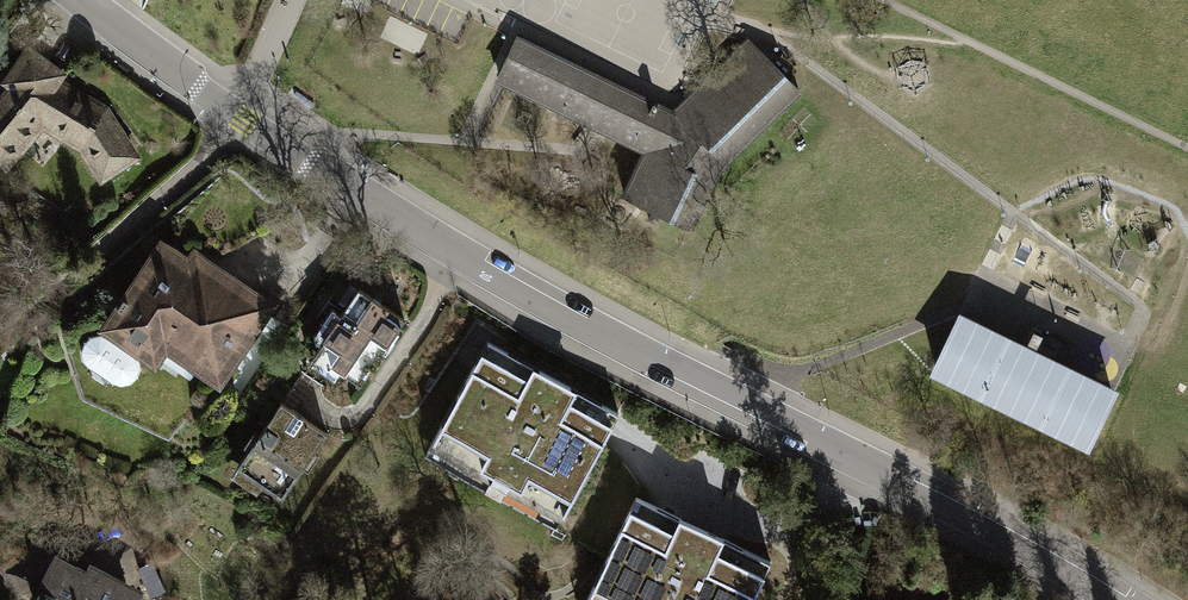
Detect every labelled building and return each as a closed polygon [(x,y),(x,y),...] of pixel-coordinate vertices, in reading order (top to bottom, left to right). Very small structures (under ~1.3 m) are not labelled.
[(517,38),(497,78),(646,151),(624,197),(689,228),(712,179),(723,163),(798,90),(761,51),(760,52),(750,42),(751,41),(749,39),(673,113),(517,38)] [(0,84),(0,161),(4,165),(41,124),(80,146),(100,178),(132,157),(104,110),(56,81),(61,73),(27,49),(0,84)] [(266,305),(195,256),(188,265),(167,251),(150,267),(151,271),(142,285),(139,282),(127,299),(122,296),(116,306),(120,309),(109,325),(111,327),(106,335),(99,333),(91,336),(84,340),(81,348),(82,357),(111,379),(119,381),(127,381),(132,376),(136,372),(137,365),(135,357),(130,353),(136,344),(153,355),(164,339),(217,375),(266,305)] [(325,334),(313,351),(359,381),(379,351),(386,356),(398,339),(391,334),(402,318),(357,288),(337,317),(332,314),(321,331),(325,334)] [(1118,390),(958,312),(928,374),(1088,451),(1118,390)] [(488,340),(427,453),(557,522),(616,408),(488,340)] [(245,448),(234,465),(279,496),(300,465),(306,470),(318,453),(312,448),(323,432),(277,402),(257,431),(253,428),(241,445),(245,448)] [(589,599),(750,599),(770,558),(638,496),(589,599)] [(45,599),(129,599),(64,565),(45,599)]
